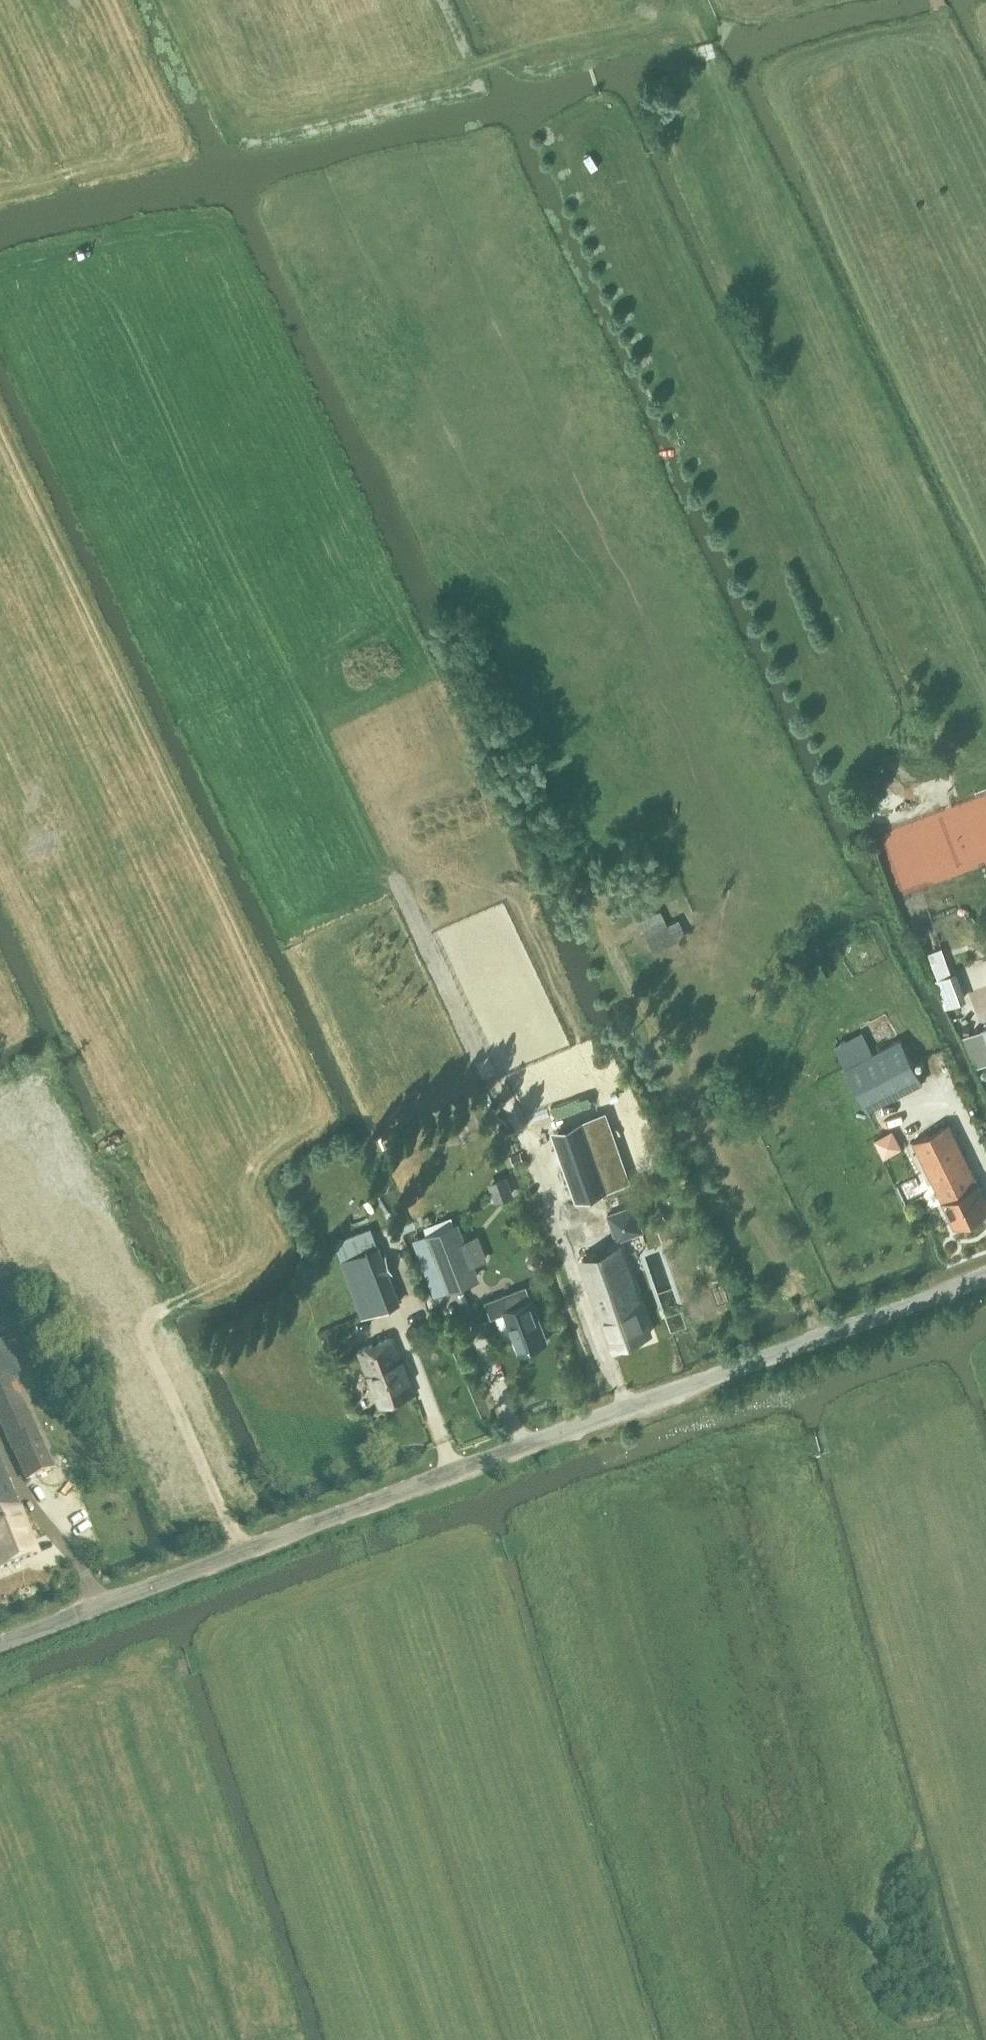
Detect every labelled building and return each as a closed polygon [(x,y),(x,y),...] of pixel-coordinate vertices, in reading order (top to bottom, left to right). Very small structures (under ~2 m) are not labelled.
[(660,909),(637,920),(652,951),(685,934),(677,918),(666,923),(660,909)] [(873,1051),(863,1030),(835,1045),(868,1110),(923,1083),(901,1037),(873,1051)] [(950,1124),(914,1141),(945,1205),(981,1187),(950,1124)] [(575,1132),(550,1141),(546,1143),(571,1209),(600,1199),(575,1132)] [(981,1187),(945,1205),(957,1229),(985,1215),(985,1198),(981,1187)] [(635,1204),(608,1214),(617,1240),(644,1231),(635,1204)] [(459,1221),(425,1233),(447,1290),(480,1277),(459,1221)] [(342,1263),(380,1249),(372,1229),(335,1243),(342,1263)] [(621,1248),(583,1261),(613,1345),(650,1332),(621,1248)] [(380,1249),(340,1264),(361,1322),(401,1307),(380,1249)] [(505,1310),(520,1351),(548,1340),(533,1299),(531,1300),(526,1286),(488,1300),(493,1315),(505,1310)] [(393,1336),(359,1349),(382,1406),(416,1393),(393,1336)] [(0,1384),(0,1423),(26,1482),(52,1471),(42,1448),(41,1448),(40,1443),(27,1414),(26,1415),(10,1380),(0,1384)] [(38,1556),(0,1463),(0,1572),(38,1556)]
